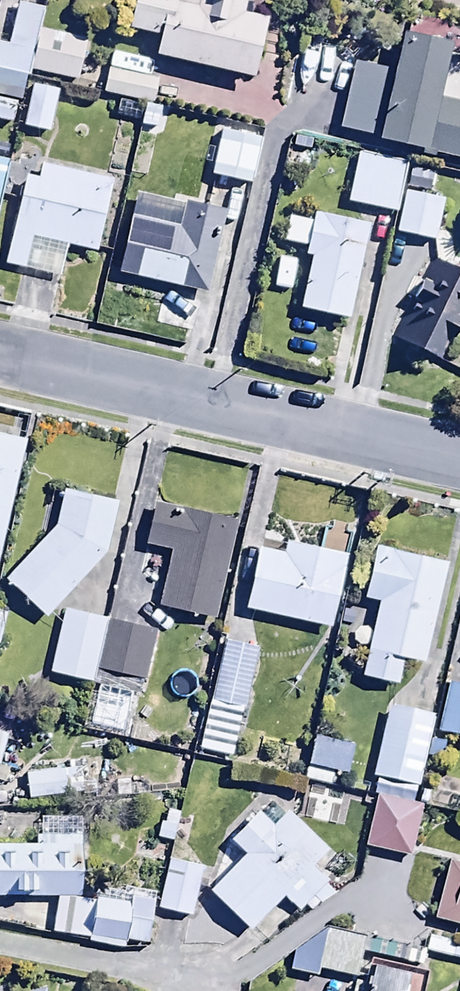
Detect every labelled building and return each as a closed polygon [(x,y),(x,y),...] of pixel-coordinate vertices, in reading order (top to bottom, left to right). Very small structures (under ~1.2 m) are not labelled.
[(0,39),(0,69),(23,74),(27,75),(28,69),(36,28),(41,6),(16,0),(7,41),(0,39)] [(156,31),(151,48),(250,73),(265,13),(240,7),(242,0),(130,0),(125,23),(156,31)] [(398,25),(388,67),(372,134),(459,154),(459,102),(434,96),(448,37),(398,25)] [(36,28),(28,69),(75,79),(84,38),(36,28)] [(143,60),(109,52),(100,91),(149,102),(155,78),(140,74),(143,60)] [(372,134),(388,67),(350,59),(335,125),(372,134)] [(0,69),(0,95),(18,98),(23,74),(0,69)] [(56,87),(29,82),(21,125),(48,130),(56,87)] [(160,107),(143,103),(143,107),(117,100),(113,116),(155,127),(160,107)] [(260,134),(219,126),(209,173),(251,181),(260,134)] [(404,158),(354,149),(345,199),(395,208),(404,158)] [(34,175),(21,172),(1,264),(56,276),(63,244),(94,251),(110,177),(36,162),(34,175)] [(447,172),(406,164),(393,229),(433,238),(447,172)] [(223,211),(135,190),(116,269),(204,290),(223,211)] [(284,238),(303,242),(302,250),(307,251),(296,304),(347,314),(367,220),(311,208),(308,218),(289,214),(284,238)] [(431,258),(391,337),(440,362),(459,323),(459,272),(431,258)] [(23,439),(0,434),(0,541),(23,439)] [(103,553),(114,500),(58,488),(51,527),(3,578),(44,617),(103,553)] [(152,502),(144,542),(167,547),(156,605),(212,616),(231,518),(152,502)] [(280,552),(254,546),(241,606),(327,626),(344,553),(283,539),(280,552)] [(356,674),(395,683),(400,657),(423,662),(445,559),(371,544),(360,595),(372,597),(356,674)] [(107,615),(61,606),(47,672),(92,681),(106,618),(107,615)] [(152,628),(106,618),(92,681),(139,691),(152,628)] [(209,697),(240,705),(255,646),(224,639),(209,697)] [(445,682),(436,731),(459,736),(459,685),(445,682)] [(240,705),(209,697),(196,747),(227,755),(240,705)] [(444,742),(427,739),(432,714),(384,704),(369,775),(373,776),(372,784),(411,792),(413,785),(417,785),(423,758),(439,761),(444,742)] [(303,762),(305,763),(302,779),(328,785),(332,769),(346,773),(353,744),(310,734),(303,762)] [(22,771),(25,798),(80,791),(77,764),(22,771)] [(422,803),(374,792),(362,845),(410,856),(422,803)] [(227,838),(241,852),(207,888),(248,928),(280,894),(297,911),(303,904),(308,909),(315,902),(318,905),(330,892),(323,884),(327,879),(310,863),(325,847),(283,808),(280,811),(270,800),(260,811),(256,807),(227,838)] [(178,812),(164,809),(162,822),(157,821),(154,838),(173,841),(178,812)] [(68,817),(40,816),(39,833),(33,833),(33,842),(0,841),(0,891),(80,892),(80,833),(67,833),(68,817)] [(199,864),(164,857),(155,909),(190,915),(199,864)] [(445,860),(430,918),(459,925),(459,864),(445,860)] [(128,888),(126,901),(52,894),(48,932),(87,936),(87,942),(124,946),(125,936),(147,939),(152,891),(128,888)] [(304,942),(298,965),(353,978),(362,936),(323,927),(304,942)] [(367,937),(364,953),(423,964),(426,949),(367,937)] [(366,962),(361,990),(403,990),(406,970),(366,962)]
